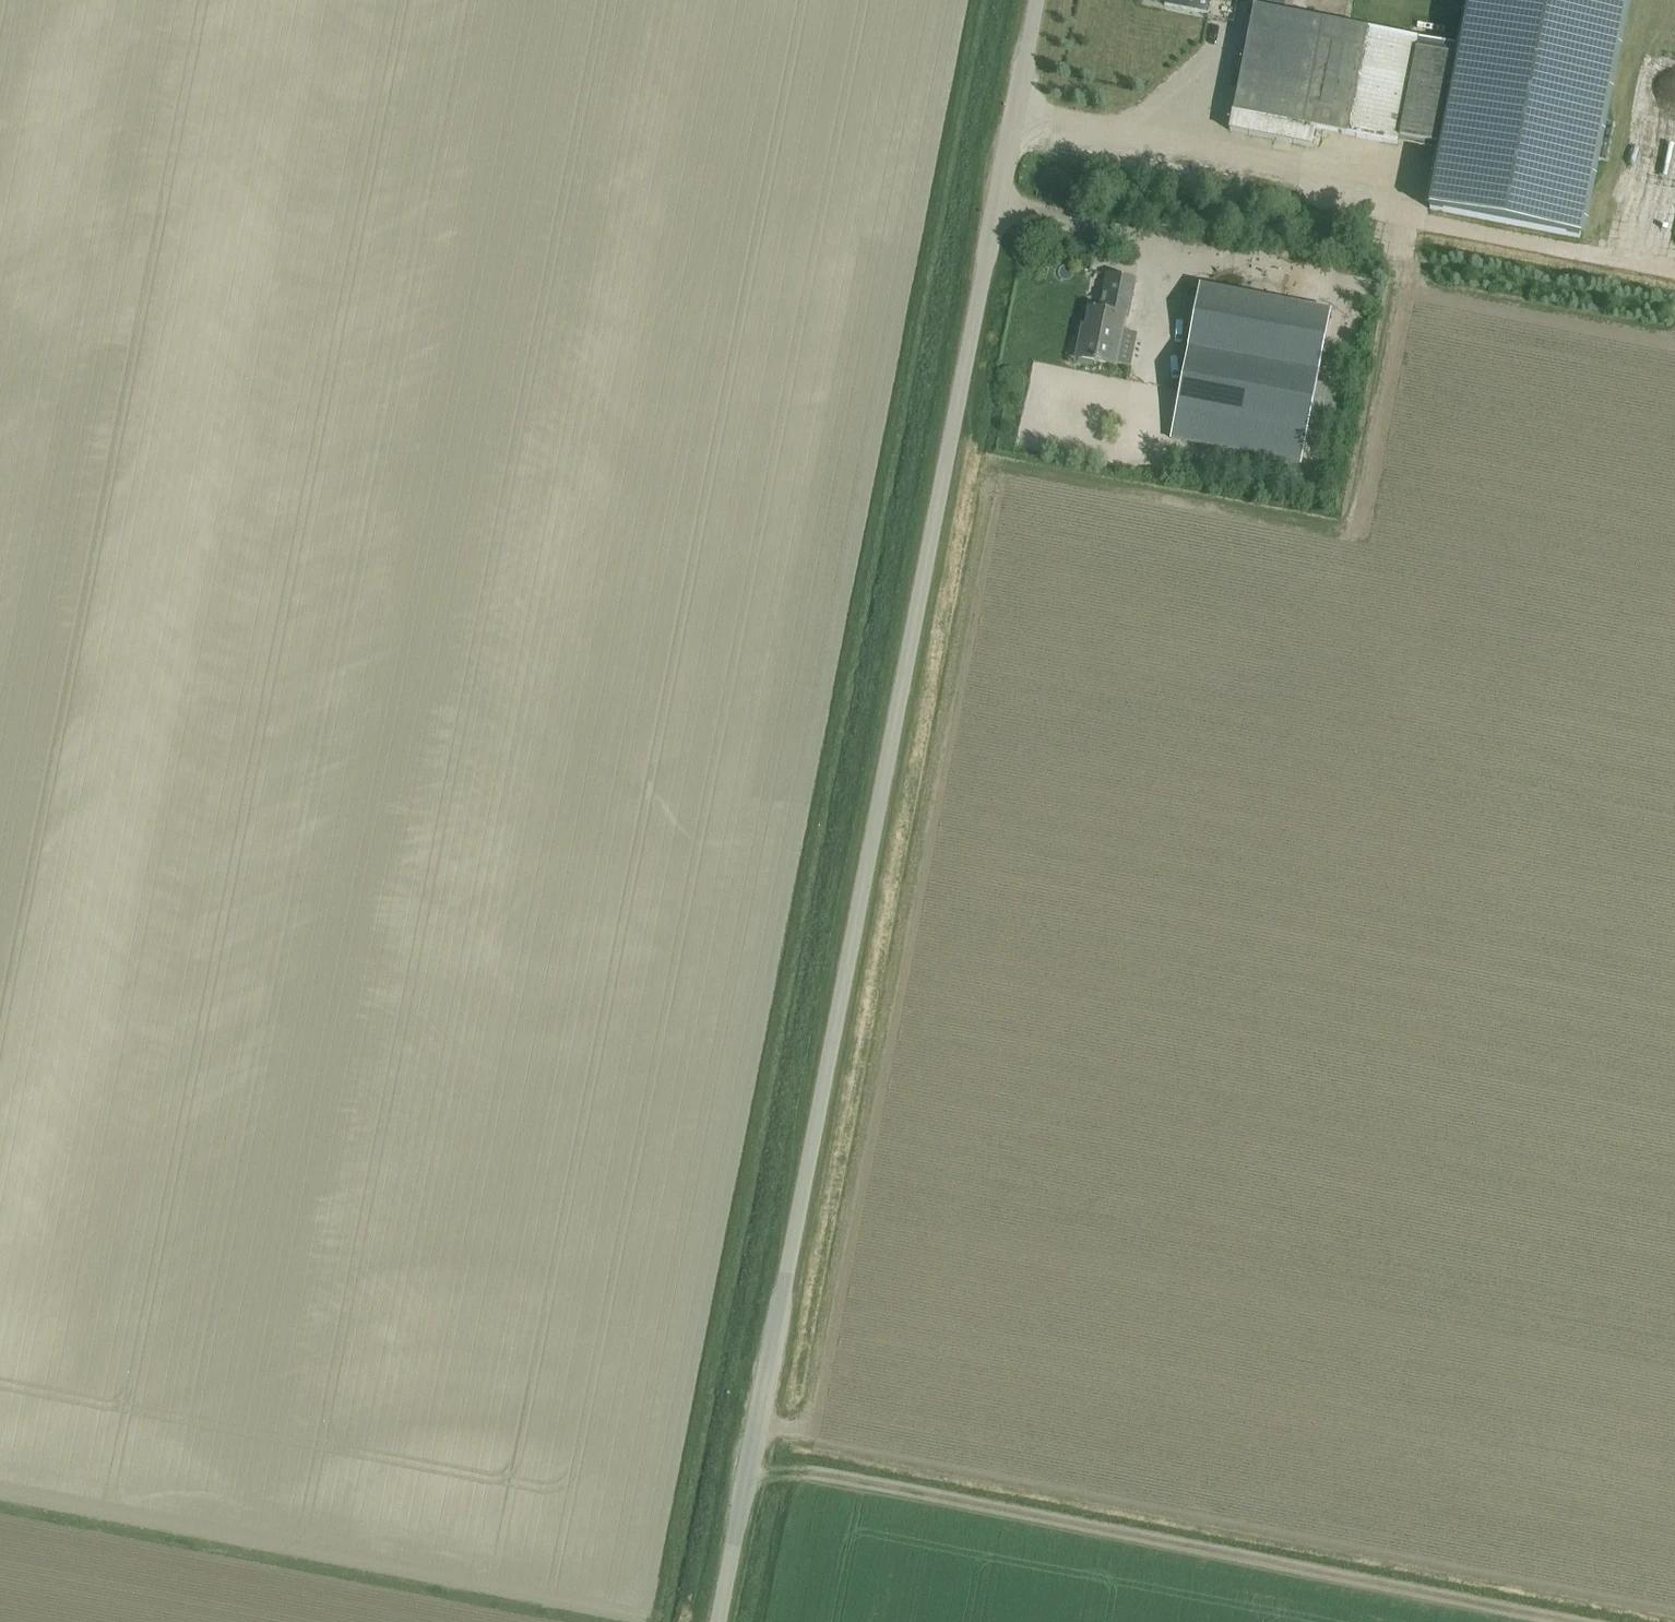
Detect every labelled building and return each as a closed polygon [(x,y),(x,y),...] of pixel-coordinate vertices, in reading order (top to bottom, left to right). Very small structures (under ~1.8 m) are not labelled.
[(1210,0),(1165,0),(1164,5),(1206,13),(1210,0)] [(1258,8),(1254,7),(1230,131),(1312,147),(1315,129),(1397,145),(1398,140),(1441,148),(1429,209),(1578,238),(1626,0),(1470,0),(1460,48),(1323,21),(1258,8)] [(1129,320),(1137,282),(1110,276),(1101,312),(1091,310),(1086,334),(1082,333),(1076,359),(1114,367),(1126,319),(1129,320)] [(1330,311),(1201,286),(1189,348),(1318,374),(1330,311)] [(1318,374),(1189,348),(1177,411),(1306,436),(1318,374)] [(1177,411),(1171,438),(1301,464),(1306,436),(1177,411)]
